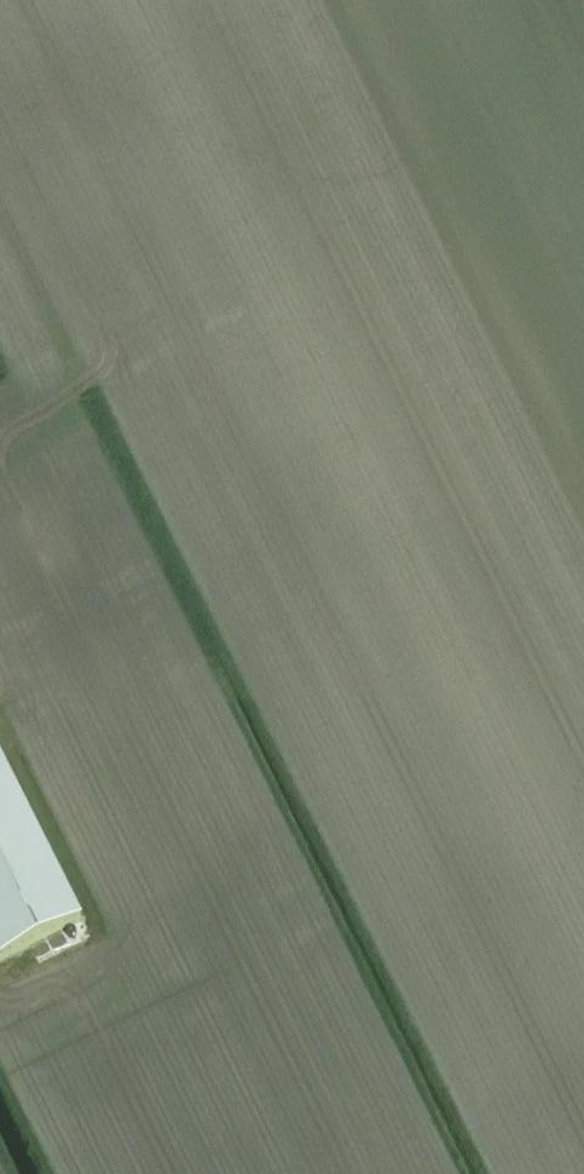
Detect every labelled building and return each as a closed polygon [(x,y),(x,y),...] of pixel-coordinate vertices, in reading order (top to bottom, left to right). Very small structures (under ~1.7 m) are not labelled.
[(82,921),(0,757),(0,962),(82,921)]
